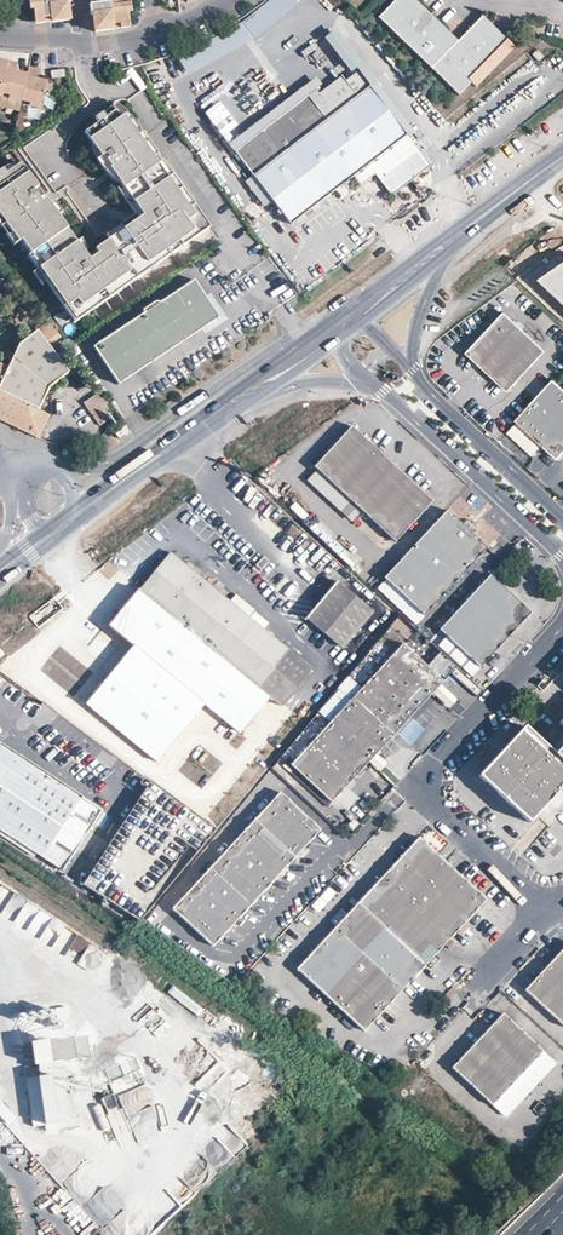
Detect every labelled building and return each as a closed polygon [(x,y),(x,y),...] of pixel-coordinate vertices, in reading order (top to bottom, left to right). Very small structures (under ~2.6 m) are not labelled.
[(34,18),(51,16),(52,21),(69,19),(67,1),(67,0),(31,0),(34,18)] [(91,4),(94,3),(96,13),(92,13),(94,31),(112,29),(111,23),(128,21),(126,3),(123,3),(122,0),(90,0),(91,4)] [(297,0),(274,0),(243,20),(254,37),(301,6),(297,0)] [(509,42),(501,35),(482,16),(476,22),(457,41),(451,35),(415,0),(395,0),(379,17),(458,94),(471,81),(509,42)] [(348,43),(337,28),(330,33),(341,48),(348,43)] [(342,106),(329,117),(326,119),(308,95),(235,151),(248,169),(253,175),(246,181),(263,205),(271,199),(290,224),(355,174),(362,182),(375,171),(393,194),(431,165),(385,105),(370,86),(369,84),(347,55),(341,48),(330,33),(316,44),(342,77),(328,88),(342,106)] [(513,46),(509,42),(471,81),(475,86),(513,46)] [(363,43),(347,55),(369,84),(385,72),(363,43)] [(536,49),(531,54),(537,61),(542,57),(536,49)] [(1,92),(8,59),(0,57),(0,92),(1,92)] [(9,97),(20,100),(26,73),(16,71),(18,61),(8,59),(1,92),(9,94),(9,97)] [(45,87),(47,80),(36,78),(38,69),(28,67),(26,73),(20,100),(29,102),(28,105),(40,108),(45,87)] [(386,74),(370,86),(385,105),(401,93),(386,74)] [(316,77),(229,143),(235,151),(308,95),(322,84),(316,77)] [(315,98),(329,117),(342,106),(328,88),(315,98)] [(52,97),(48,105),(58,110),(62,102),(52,97)] [(126,114),(125,113),(124,112),(121,110),(119,108),(116,106),(112,109),(114,112),(119,119),(123,116),(126,114)] [(111,107),(101,114),(104,119),(114,112),(112,109),(111,107)] [(198,223),(157,164),(152,157),(143,145),(132,129),(123,116),(119,119),(114,112),(104,119),(101,114),(93,120),(97,124),(83,134),(100,158),(97,161),(99,164),(104,160),(114,174),(109,178),(114,185),(118,183),(123,189),(142,217),(138,220),(141,224),(133,229),(130,225),(109,240),(107,242),(110,246),(101,253),(100,253),(95,247),(89,252),(88,250),(85,252),(82,249),(84,248),(79,242),(89,235),(63,199),(59,203),(53,194),(50,191),(56,187),(50,179),(49,179),(32,156),(31,155),(4,174),(1,170),(0,171),(0,219),(17,243),(20,241),(29,254),(32,253),(42,266),(36,270),(68,315),(198,223)] [(133,123),(131,119),(128,116),(126,114),(123,116),(132,129),(136,127),(133,123)] [(143,145),(152,157),(156,154),(147,141),(143,145)] [(104,160),(99,164),(109,178),(114,174),(104,160)] [(161,161),(157,164),(198,223),(208,227),(161,161)] [(253,175),(248,169),(240,174),(246,181),(253,175)] [(142,217),(123,189),(118,192),(135,215),(138,220),(142,217)] [(59,203),(63,199),(57,191),(53,194),(59,203)] [(138,220),(135,215),(106,236),(109,240),(130,225),(138,220)] [(133,229),(141,224),(138,220),(130,225),(133,229)] [(198,223),(68,315),(74,323),(208,227),(198,223)] [(85,247),(93,241),(89,235),(79,242),(84,248),(85,247)] [(93,241),(85,247),(88,250),(89,252),(95,247),(97,246),(93,241)] [(29,254),(26,256),(36,270),(42,266),(32,253),(29,254)] [(540,281),(562,302),(562,264),(540,281)] [(117,384),(217,317),(192,279),(158,302),(153,301),(140,310),(142,312),(91,346),(117,384)] [(503,393),(540,351),(499,314),(462,355),(503,393)] [(0,366),(0,420),(38,438),(49,415),(37,409),(48,386),(67,372),(54,355),(66,347),(48,322),(36,331),(18,344),(6,369),(0,366)] [(550,380),(513,421),(524,431),(554,458),(562,448),(562,392),(550,380)] [(91,398),(101,413),(109,407),(98,393),(91,398)] [(172,400),(162,406),(164,410),(174,403),(172,400)] [(358,514),(394,546),(431,505),(355,436),(349,431),(311,472),(314,474),(358,514)] [(358,514),(314,474),(305,483),(350,524),(357,516),(358,514)] [(444,513),(383,581),(426,620),(487,551),(463,529),(444,513)] [(310,516),(301,525),(346,566),(355,575),(364,566),(310,516)] [(495,527),(478,529),(479,539),(497,537),(495,527)] [(176,559),(169,554),(140,590),(175,618),(197,636),(216,652),(257,685),(270,696),(281,704),(310,668),(299,659),(286,649),(283,647),(259,627),(245,615),(232,605),(226,600),(212,588),(204,582),(176,559)] [(510,596),(489,577),(439,632),(480,670),(531,615),(510,596)] [(426,620),(383,581),(374,591),(397,613),(416,630),(426,620)] [(340,647),(369,611),(334,583),(312,610),(305,619),(340,647)] [(175,618),(140,590),(127,605),(109,627),(117,635),(133,647),(117,667),(98,690),(86,704),(157,762),(203,705),(220,718),(239,734),(270,696),(257,685),(216,652),(197,636),(175,618)] [(353,699),(394,737),(436,690),(445,680),(404,644),(353,699)] [(440,675),(451,663),(441,654),(430,666),(440,675)] [(449,709),(459,700),(444,684),(434,693),(449,709)] [(394,737),(353,699),(341,688),(341,689),(320,712),(332,723),(292,766),(334,803),(360,772),(394,737)] [(554,757),(524,730),(478,780),(529,826),(562,789),(562,748),(554,757)] [(4,748),(0,742),(0,832),(39,859),(64,821),(69,825),(88,837),(102,816),(103,814),(79,799),(4,748)] [(255,823),(296,861),(321,833),(280,795),(255,823)] [(248,831),(289,868),(296,861),(255,823),(248,831)] [(172,915),(213,952),(289,868),(248,831),(172,915)] [(381,878),(450,941),(487,900),(439,856),(418,838),(381,878)] [(381,878),(335,931),(403,993),(450,941),(381,878)] [(403,993),(335,931),(298,972),(366,1035),(403,993)] [(562,1025),(562,953),(528,991),(562,1025)] [(57,1008),(57,1011),(58,1012),(59,1014),(59,1018),(68,1018),(68,1007),(57,1008)] [(59,1015),(58,1013),(57,1012),(56,1011),(55,1011),(53,1011),(52,1011),(51,1012),(50,1013),(50,1015),(50,1016),(50,1017),(51,1019),(53,1019),(54,1020),(56,1019),(57,1019),(58,1018),(59,1016),(59,1015)] [(49,1016),(49,1014),(48,1013),(46,1012),(45,1012),(44,1012),(43,1013),(41,1013),(41,1014),(40,1016),(40,1017),(41,1018),(42,1020),(43,1020),(44,1021),(46,1021),(47,1020),(48,1019),(49,1017),(49,1016)] [(39,1017),(39,1016),(38,1015),(37,1014),(35,1014),(34,1014),(33,1014),(32,1015),(31,1016),(30,1017),(30,1019),(31,1020),(32,1021),(33,1022),(35,1022),(36,1022),(37,1021),(39,1020),(39,1019),(39,1017)] [(30,1019),(29,1018),(28,1017),(27,1016),(26,1015),(24,1015),(23,1016),(22,1017),(21,1018),(21,1019),(21,1020),(21,1022),(22,1023),(24,1024),(25,1024),(27,1024),(28,1023),(29,1022),(30,1021),(30,1019)] [(547,1055),(505,1016),(455,1071),(456,1072),(503,1115),(509,1108),(503,1103),(547,1055)] [(47,1131),(59,1130),(59,1124),(62,1124),(55,1073),(50,1074),(49,1065),(56,1064),(53,1039),(34,1041),(37,1066),(40,1066),(42,1077),(28,1079),(34,1128),(45,1127),(47,1131)] [(134,1097),(139,1105),(149,1099),(141,1085),(122,1097),(126,1103),(134,1097)] [(7,1125),(15,1119),(0,1098),(0,1115),(7,1125)]
